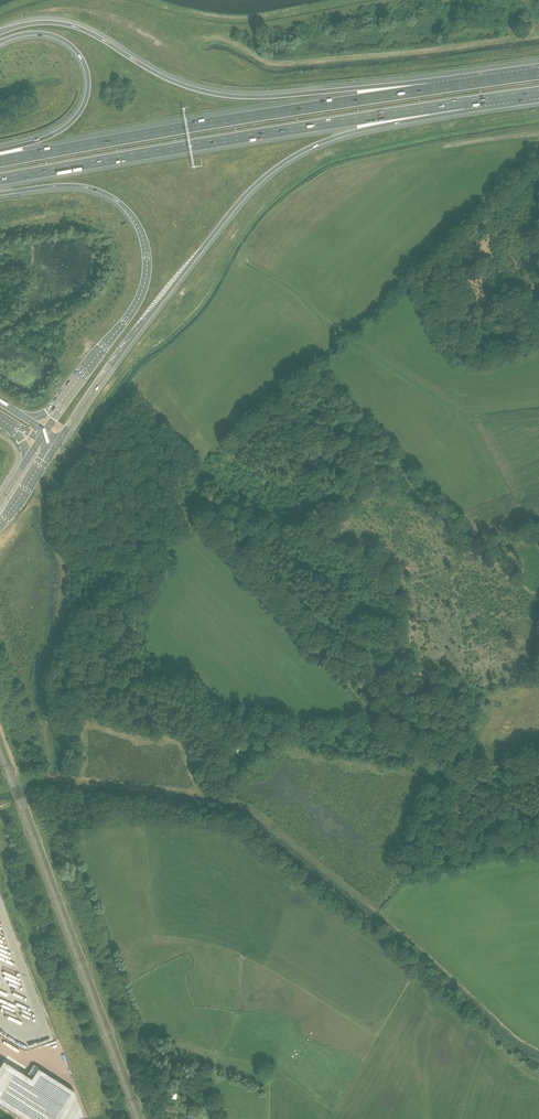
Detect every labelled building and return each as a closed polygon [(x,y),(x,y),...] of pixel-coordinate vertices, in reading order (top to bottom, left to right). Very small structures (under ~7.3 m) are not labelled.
[(25,1118),(75,1118),(84,1115),(74,1090),(38,1067),(32,1077),(4,1060),(0,1066),(0,1103),(25,1118)] [(194,1118),(197,1118),(198,1112),(189,1110),(188,1118),(191,1118),(194,1118)]
